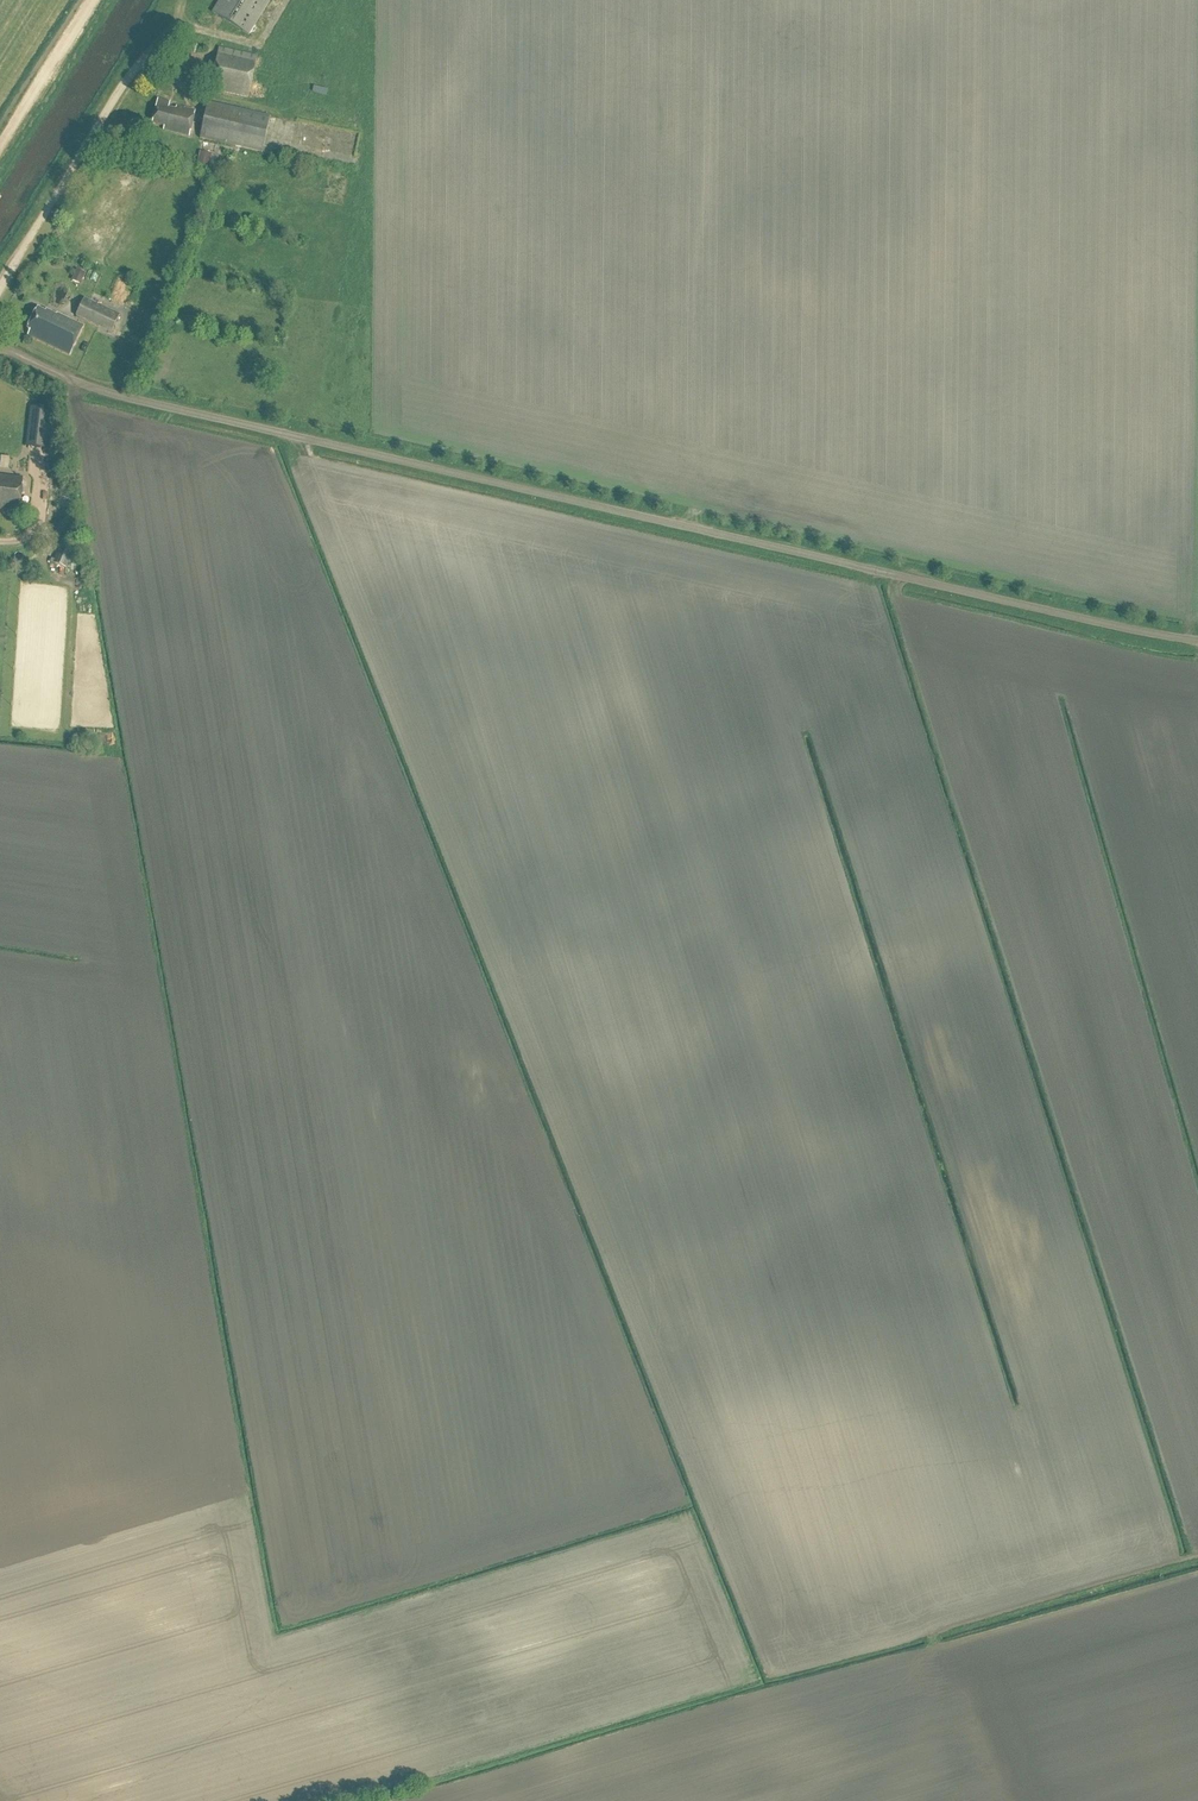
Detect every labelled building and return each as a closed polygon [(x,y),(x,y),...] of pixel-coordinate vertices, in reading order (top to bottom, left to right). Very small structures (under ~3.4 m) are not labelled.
[(248,35),(269,0),(218,0),(211,12),(248,35)] [(302,19),(296,33),(304,36),(309,22),(302,19)] [(209,91),(247,99),(256,57),(218,48),(209,91)] [(163,129),(162,132),(188,138),(194,114),(175,110),(175,113),(168,111),(169,104),(157,101),(151,125),(163,129)] [(198,140),(261,154),(269,115),(207,102),(198,140)] [(196,167),(209,170),(212,154),(200,151),(196,167)] [(288,181),(292,169),(281,165),(277,177),(288,181)] [(306,231),(308,220),(295,218),(293,229),(306,231)] [(289,252),(287,262),(300,264),(301,253),(289,252)] [(79,270),(74,280),(81,283),(86,273),(79,270)] [(83,298),(74,317),(109,334),(118,315),(83,298)] [(275,315),(287,317),(289,305),(278,303),(275,315)] [(36,310),(26,329),(44,338),(42,344),(69,357),(83,328),(56,315),(54,319),(36,310)] [(279,339),(282,327),(275,326),(272,338),(279,339)] [(259,365),(271,368),(273,357),(261,354),(259,365)] [(31,409),(27,447),(46,449),(50,411),(31,409)] [(19,513),(23,479),(0,477),(0,510),(19,513)] [(54,565),(65,569),(74,546),(62,542),(54,565)]
